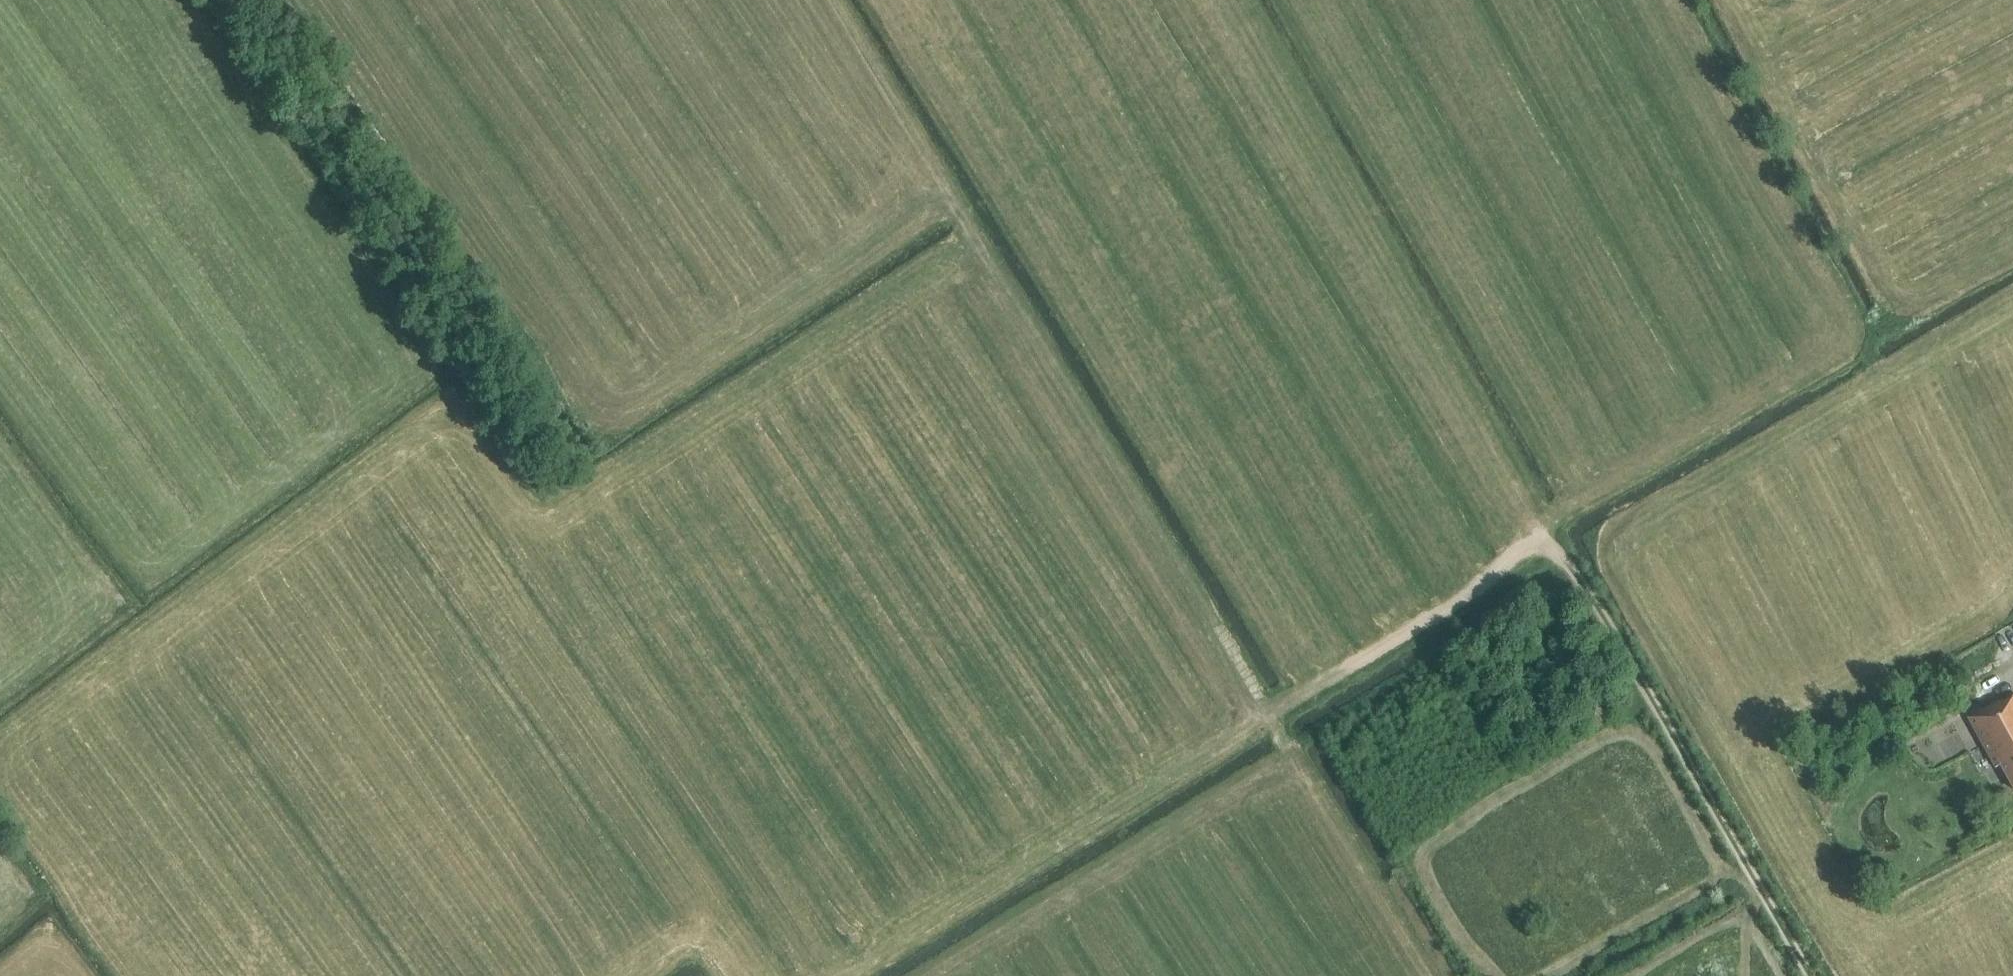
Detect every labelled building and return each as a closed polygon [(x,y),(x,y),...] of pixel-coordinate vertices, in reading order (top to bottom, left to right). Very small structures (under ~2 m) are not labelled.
[(1985,773),(1992,786),(2007,778),(2012,790),(2012,701),(2004,706),(2003,704),(1970,721),(1995,768),(1985,773)]
